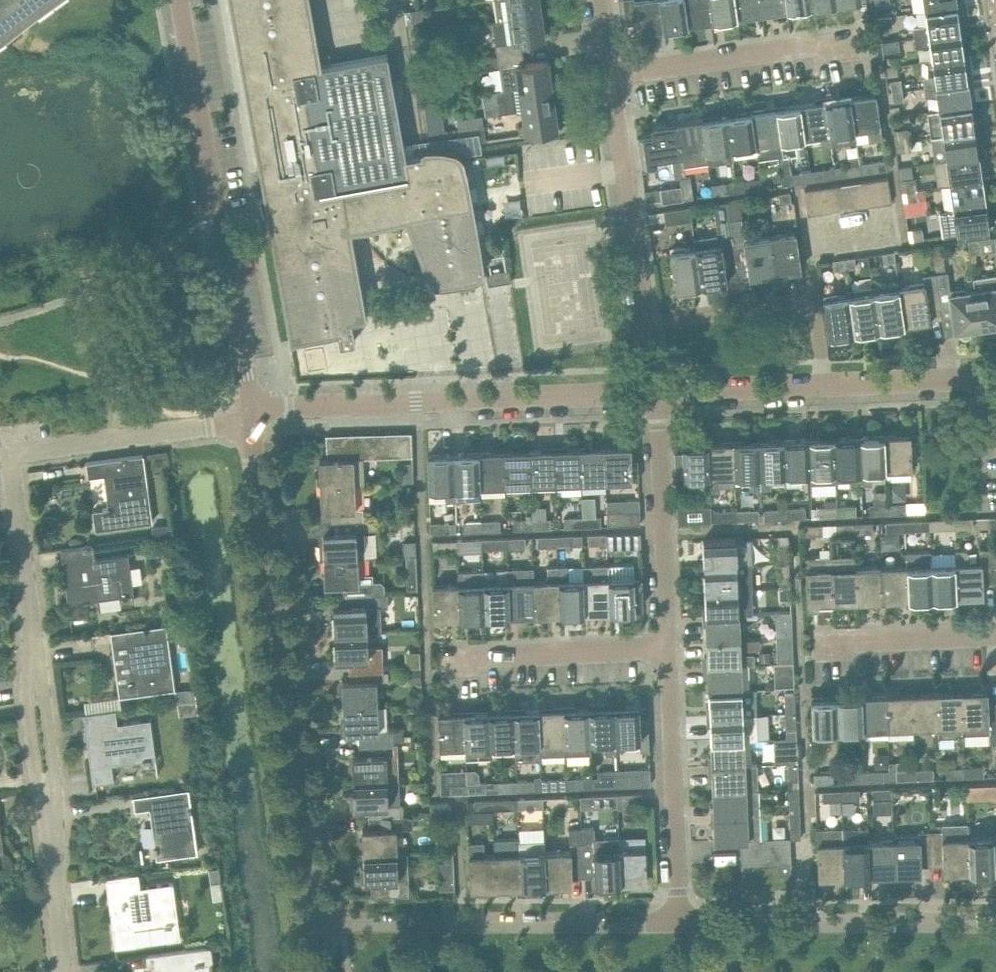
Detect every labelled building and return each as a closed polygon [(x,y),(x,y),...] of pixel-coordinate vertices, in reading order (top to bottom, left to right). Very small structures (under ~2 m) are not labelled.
[(4,30),(46,0),(0,0),(0,33),(4,30)] [(477,275),(478,274),(479,273),(480,271),(481,270),(481,268),(481,267),(481,265),(478,250),(480,249),(477,233),(475,233),(466,187),(469,187),(466,170),(463,171),(461,164),(459,160),(454,155),(449,151),(442,149),(435,148),(427,148),(427,149),(425,149),(424,150),(423,152),(408,155),(389,53),(323,65),(311,0),(229,0),(265,199),(260,199),(262,210),(267,210),(290,340),(338,332),(340,343),(355,341),(351,319),(367,317),(360,281),(351,229),(368,227),(409,217),(426,260),(434,277),(437,280),(442,282),(460,280),(477,275)] [(540,0),(494,0),(497,20),(542,13),(540,0)] [(621,21),(636,19),(638,30),(663,27),(659,0),(618,0),(621,21)] [(663,27),(688,23),(685,0),(659,0),(663,27)] [(688,23),(713,19),(710,0),(685,0),(688,23)] [(713,19),(738,16),(735,0),(710,0),(713,19)] [(761,0),(735,0),(738,16),(763,12),(761,0)] [(763,12),(788,8),(787,0),(761,0),(763,12)] [(812,0),(787,0),(788,8),(813,5),(812,0)] [(926,12),(962,6),(961,0),(924,0),(926,12)] [(913,28),(915,38),(961,31),(959,22),(964,21),(962,6),(926,12),(928,26),(913,28)] [(423,21),(421,8),(411,9),(413,22),(423,21)] [(492,20),(497,55),(523,50),(521,41),(545,37),(542,13),(497,20),(492,20)] [(877,17),(879,28),(893,26),(891,15),(877,17)] [(415,32),(420,66),(432,64),(427,31),(415,32)] [(933,62),(969,56),(967,39),(962,40),(961,31),(915,38),(916,48),(930,46),(933,62)] [(882,53),(900,50),(899,40),(881,43),(882,53)] [(523,50),(497,55),(502,89),(551,82),(548,60),(525,63),(523,50)] [(924,76),(925,87),(968,81),(966,72),(971,71),(969,56),(933,62),(935,75),(924,76)] [(899,74),(897,67),(884,69),(885,76),(899,74)] [(890,81),(892,91),(901,90),(900,80),(890,81)] [(938,95),(940,111),(971,107),(968,81),(925,87),(927,97),(938,95)] [(506,112),(522,110),(555,105),(551,82),(502,89),(495,91),(496,100),(504,99),(506,112)] [(901,90),(892,91),(893,103),(903,101),(901,90)] [(875,93),(850,97),(855,129),(868,128),(869,141),(882,139),(875,93)] [(850,97),(826,100),(833,146),(857,142),(855,129),(850,97)] [(429,133),(444,131),(440,99),(425,101),(429,133)] [(826,100),(801,104),(806,137),(820,134),(822,148),(833,146),(826,100)] [(801,104),(776,108),(783,155),(788,154),(795,153),(793,138),(806,137),(801,104)] [(519,134),(558,129),(555,105),(522,110),(524,125),(518,126),(519,134)] [(892,116),(901,115),(900,105),(891,107),(892,116)] [(928,113),(931,137),(975,131),(971,107),(940,111),(928,113)] [(776,108),(751,111),(756,143),(758,158),(778,155),(783,155),(776,108)] [(756,143),(751,111),(726,115),(731,147),(756,143)] [(471,127),(484,125),(482,115),(470,117),(471,127)] [(731,147),(726,115),(702,119),(709,162),(733,159),(731,147)] [(458,119),(460,129),(471,127),(470,117),(458,119)] [(709,162),(702,119),(678,122),(682,154),(681,154),(683,166),(709,162)] [(682,154),(678,122),(651,126),(652,134),(637,136),(641,166),(658,164),(657,158),(671,156),(674,174),(684,172),(683,166),(681,154),(682,154)] [(907,140),(906,129),(898,131),(899,142),(907,140)] [(975,131),(931,137),(935,162),(947,161),(979,156),(986,155),(983,138),(976,139),(975,131)] [(899,142),(901,152),(909,151),(907,140),(899,142)] [(783,155),(778,155),(779,165),(789,163),(788,154),(783,155)] [(947,161),(950,185),(982,181),(979,156),(947,161)] [(887,170),(885,160),(860,164),(861,174),(887,170)] [(789,163),(779,165),(781,175),(791,174),(789,163)] [(837,177),(861,174),(860,164),(836,167),(837,177)] [(836,167),(825,169),(827,179),(837,177),(836,167)] [(810,171),(800,172),(802,182),(812,181),(810,171)] [(791,174),(781,175),(782,185),(792,184),(791,174)] [(681,186),(691,184),(690,177),(680,178),(681,186)] [(882,204),(891,202),(888,177),(879,179),(882,204)] [(747,180),(737,182),(738,192),(748,190),(762,188),(761,178),(747,180)] [(905,179),(907,191),(916,190),(915,178),(905,179)] [(879,179),(867,180),(870,205),(882,204),(879,179)] [(867,180),(855,182),(859,207),(870,205),(867,180)] [(950,185),(954,209),(986,205),(982,181),(950,185)] [(738,192),(737,182),(725,183),(727,193),(738,192)] [(855,182),(843,184),(847,209),(859,207),(855,182)] [(662,203),(693,198),(691,184),(681,186),(660,189),(662,203)] [(843,184),(832,186),(835,211),(847,209),(843,184)] [(832,186),(820,187),(823,212),(835,211),(832,186)] [(820,187),(804,190),(808,214),(823,212),(820,187)] [(916,190),(907,191),(908,201),(918,200),(916,190)] [(790,192),(779,193),(780,204),(791,202),(790,192)] [(910,216),(928,213),(926,198),(926,199),(918,200),(908,201),(910,216)] [(986,205),(954,209),(940,211),(943,235),(989,229),(986,205)] [(689,206),(664,210),(666,224),(692,220),(689,206)] [(715,235),(694,238),(700,283),(710,282),(710,286),(727,284),(727,280),(738,278),(729,220),(729,217),(713,219),(715,235)] [(738,278),(775,272),(770,236),(745,240),(742,218),(729,220),(738,278)] [(913,240),(923,239),(922,228),(912,229),(913,240)] [(770,236),(775,272),(801,269),(796,232),(770,236)] [(983,252),(981,239),(968,241),(970,254),(983,252)] [(675,287),(700,283),(695,247),(670,250),(675,287)] [(894,251),(883,253),(884,263),(895,261),(894,251)] [(854,257),(846,258),(847,268),(856,267),(854,257)] [(834,270),(847,268),(846,258),(833,260),(834,270)] [(487,274),(489,285),(511,281),(509,270),(487,274)] [(946,272),(938,273),(944,318),(953,317),(955,329),(981,326),(975,289),(952,292),(949,271),(946,272)] [(908,323),(944,318),(938,273),(925,275),(926,283),(902,287),(908,323)] [(973,277),(975,289),(981,326),(995,323),(995,274),(973,277)] [(875,286),(876,291),(882,327),(908,323),(902,287),(901,282),(875,286)] [(857,331),(882,327),(876,291),(851,294),(857,331)] [(823,298),(829,339),(845,337),(845,332),(857,331),(851,294),(823,298)] [(411,432),(397,433),(398,457),(412,456),(411,432)] [(374,433),(362,434),(362,457),(362,458),(363,458),(374,458),(374,433)] [(385,433),(374,433),(374,458),(386,457),(385,433)] [(397,433),(385,433),(386,457),(398,457),(397,433)] [(337,434),(326,434),(327,458),(338,458),(337,434)] [(349,434),(337,434),(338,458),(350,457),(349,434)] [(362,434),(349,434),(350,457),(362,457),(362,434)] [(910,434),(885,435),(886,468),(912,467),(910,434)] [(886,468),(885,435),(859,436),(861,485),(872,484),(871,469),(886,468)] [(851,485),(861,485),(859,436),(834,438),(835,470),(850,470),(851,485)] [(834,438),(809,439),(810,472),(811,483),(836,482),(835,470),(834,438)] [(784,440),(785,473),(810,472),(809,439),(784,440)] [(770,473),(785,473),(784,440),(759,441),(761,488),(771,488),(770,473)] [(734,442),(735,475),(749,474),(749,489),(761,488),(759,441),(734,442)] [(734,442),(708,443),(709,476),(710,491),(721,490),(720,475),(735,475),(734,442)] [(676,477),(709,476),(708,443),(682,444),(683,451),(675,452),(676,477)] [(605,447),(606,480),(638,479),(638,459),(631,459),(631,446),(605,447)] [(605,447),(580,448),(581,481),(606,480),(605,447)] [(581,481),(580,448),(554,449),(556,482),(581,481)] [(554,449),(529,450),(531,483),(556,482),(554,449)] [(531,483),(529,450),(504,451),(505,484),(531,483)] [(504,451),(479,453),(480,486),(505,484),(504,451)] [(479,453),(454,454),(456,501),(465,500),(465,489),(480,489),(480,486),(479,453)] [(143,454),(86,462),(88,477),(104,474),(108,508),(93,510),(95,529),(152,522),(143,454)] [(456,501),(454,454),(428,455),(429,488),(445,487),(445,501),(456,501)] [(321,485),(354,483),(364,483),(363,458),(362,458),(362,457),(350,457),(338,458),(327,458),(320,459),(321,485)] [(412,464),(402,464),(403,481),(413,481),(412,464)] [(355,508),(354,483),(321,485),(322,510),(329,510),(329,522),(363,520),(363,508),(355,508)] [(639,511),(639,499),(629,499),(629,511),(639,511)] [(686,506),(685,502),(677,503),(677,509),(678,523),(712,521),(711,505),(686,506)] [(906,503),(888,504),(888,514),(906,513),(906,503)] [(888,514),(888,504),(869,505),(870,515),(888,514)] [(855,505),(837,506),(838,516),(856,515),(855,505)] [(838,516),(837,506),(819,507),(819,517),(838,516)] [(546,507),(532,507),(532,519),(533,529),(550,529),(550,519),(546,519),(546,507)] [(805,507),(787,508),(787,518),(806,517),(805,507)] [(765,519),(787,518),(787,508),(764,509),(765,519)] [(759,509),(736,510),(737,520),(760,519),(759,509)] [(719,521),(737,520),(736,510),(718,511),(719,521)] [(607,512),(608,526),(640,525),(639,511),(629,511),(607,512)] [(583,527),(582,517),(564,518),(565,528),(583,527)] [(583,527),(601,527),(601,517),(582,517),(583,527)] [(973,518),(954,519),(955,529),(973,528),(973,518)] [(533,529),(532,519),(514,520),(514,530),(533,529)] [(936,530),(955,529),(954,519),(936,520),(936,530)] [(330,533),(323,533),(324,559),(357,558),(365,558),(364,531),(380,530),(379,520),(363,520),(329,522),(330,533)] [(923,520),(904,521),(905,531),(923,530),(923,520)] [(482,531),(482,521),(463,522),(464,532),(482,531)] [(482,531),(500,531),(500,521),(482,521),(482,531)] [(886,532),(905,531),(904,521),(886,522),(886,532)] [(431,533),(450,533),(449,523),(431,523),(431,533)] [(836,534),(855,533),(854,523),(836,524),(836,534)] [(873,523),(854,523),(855,533),(873,533),(873,523)] [(804,525),(804,535),(823,535),(822,525),(804,525)] [(606,534),(607,544),(607,547),(641,546),(640,533),(606,534)] [(588,545),(607,544),(606,534),(588,535),(588,545)] [(574,535),(556,536),(557,546),(575,545),(574,535)] [(538,547),(557,546),(556,536),(537,537),(538,547)] [(524,537),(506,538),(507,548),(525,547),(524,537)] [(506,538),(487,539),(488,549),(507,548),(506,538)] [(704,565),(752,563),(753,563),(752,538),(703,540),(704,565)] [(438,551),(457,550),(456,540),(438,541),(438,551)] [(465,540),(456,540),(457,550),(457,553),(466,552),(465,540)] [(415,541),(405,541),(405,556),(416,556),(415,541)] [(778,543),(779,562),(789,562),(788,543),(778,543)] [(93,545),(61,549),(68,603),(133,595),(132,583),(142,582),(140,566),(130,567),(128,554),(95,559),(93,545)] [(957,596),(983,595),(983,583),(995,582),(995,548),(980,549),(981,562),(968,563),(968,551),(963,549),(955,549),(956,563),(957,596)] [(907,598),(932,597),(931,564),(931,551),(906,552),(906,566),(907,598)] [(858,600),(856,568),(856,555),(831,556),(832,601),(858,600)] [(805,557),(807,602),(818,602),(818,606),(832,605),(832,601),(831,556),(805,557)] [(357,574),(357,558),(324,559),(325,585),(339,584),(339,596),(384,594),(384,585),(380,581),(373,581),(372,574),(357,574)] [(789,562),(779,562),(780,580),(790,580),(789,562)] [(704,575),(698,575),(699,590),(705,590),(751,588),(753,588),(752,563),(704,565),(704,575)] [(956,563),(931,564),(932,597),(957,596),(956,563)] [(584,612),(609,611),(608,578),(608,565),(583,566),(583,579),(584,612)] [(548,613),(559,613),(558,580),(558,566),(547,566),(548,581),(534,581),(533,581),(535,614),(548,613)] [(558,566),(558,580),(559,613),(584,612),(583,579),(583,566),(568,566),(558,566)] [(907,598),(906,566),(881,567),(882,599),(907,598)] [(521,614),(535,614),(533,581),(534,581),(534,567),(508,568),(508,582),(510,615),(521,614)] [(882,599),(881,567),(856,568),(858,600),(882,599)] [(498,583),(483,583),(485,616),(485,621),(500,620),(500,615),(510,615),(508,582),(508,568),(497,569),(498,583)] [(416,570),(406,571),(407,589),(417,589),(416,570)] [(458,571),(458,584),(460,617),(485,616),(483,583),(483,570),(458,571)] [(634,577),(608,578),(609,611),(619,610),(619,617),(636,616),(635,606),(644,605),(642,577),(634,577)] [(460,617),(458,584),(433,585),(434,618),(460,617)] [(791,599),(790,587),(780,587),(778,587),(778,600),(791,599)] [(752,613),(751,588),(705,590),(706,615),(738,614),(752,613)] [(333,607),(334,633),(367,632),(381,632),(380,608),(388,607),(388,594),(384,594),(339,596),(339,607),(333,607)] [(781,612),(775,612),(776,637),(792,637),(792,630),(791,612),(781,612)] [(706,615),(707,640),(740,639),(738,614),(706,615)] [(166,625),(111,632),(112,646),(119,645),(120,652),(113,653),(118,683),(119,696),(175,689),(166,625)] [(367,632),(334,633),(335,659),(348,658),(349,669),(383,669),(383,656),(382,646),(367,647),(367,632)] [(792,637),(776,637),(778,662),(783,662),(793,662),(793,643),(792,637)] [(740,653),(740,639),(707,640),(708,665),(741,664),(755,663),(754,653),(740,653)] [(771,651),(759,652),(759,661),(772,660),(771,651)] [(778,663),(774,663),(775,688),(794,687),(794,680),(793,662),(783,662),(778,662),(778,663)] [(708,665),(709,690),(742,689),(741,664),(708,665)] [(420,682),(419,668),(408,668),(409,683),(420,682)] [(384,681),(383,669),(349,669),(349,681),(343,681),(344,707),(377,706),(376,681),(384,681)] [(756,689),(742,689),(709,690),(710,715),(757,714),(756,689)] [(963,734),(995,732),(995,702),(988,703),(987,691),(961,692),(963,734)] [(936,693),(938,726),(938,738),(963,736),(963,734),(961,692),(936,693)] [(912,694),(913,727),(938,726),(936,693),(912,694)] [(795,712),(795,694),(785,694),(785,713),(795,712)] [(887,695),(888,728),(913,727),(912,694),(887,695)] [(862,696),(863,729),(888,728),(887,695),(862,696)] [(837,697),(838,730),(863,729),(862,696),(837,697)] [(85,699),(86,709),(120,708),(119,697),(85,699)] [(838,730),(837,697),(811,698),(813,746),(825,745),(824,730),(838,730)] [(588,703),(589,708),(590,740),(604,740),(605,754),(615,754),(615,749),(615,739),(614,707),(605,707),(604,702),(588,703)] [(649,750),(648,719),(640,720),(639,705),(614,707),(615,739),(615,749),(626,749),(625,739),(640,738),(640,750),(649,750)] [(358,732),(359,743),(393,743),(393,730),(378,731),(377,706),(344,707),(345,733),(358,732)] [(589,708),(564,709),(565,753),(590,752),(590,740),(589,708)] [(116,709),(83,713),(93,783),(114,780),(112,764),(143,760),(143,761),(150,760),(150,759),(155,758),(157,774),(158,774),(150,718),(118,723),(116,709)] [(564,709),(539,710),(540,751),(540,754),(565,753),(564,709)] [(540,754),(540,751),(539,710),(514,711),(515,743),(516,759),(540,758),(540,754)] [(514,711),(489,712),(490,744),(515,743),(514,711)] [(465,745),(465,759),(490,758),(490,744),(489,712),(464,713),(465,745)] [(795,712),(785,713),(786,731),(796,730),(795,712)] [(439,746),(465,745),(464,713),(438,714),(439,746)] [(758,739),(757,714),(710,715),(711,741),(744,739),(758,739)] [(787,738),(774,738),(775,763),(788,763),(798,762),(797,737),(787,738)] [(711,741),(712,766),(745,764),(744,739),(711,741)] [(395,780),(393,743),(359,743),(359,755),(353,755),(354,781),(387,780),(395,780)] [(798,780),(798,762),(788,763),(788,781),(798,780)] [(712,766),(713,791),(759,789),(757,764),(745,764),(712,766)] [(983,767),(965,768),(965,777),(983,777),(983,767)] [(946,778),(965,777),(965,768),(946,768),(946,778)] [(650,769),(616,770),(617,786),(651,785),(650,769)] [(933,769),(915,770),(915,780),(933,779),(933,769)] [(598,777),(591,777),(592,788),(599,787),(617,786),(616,770),(598,771),(598,777)] [(915,780),(915,770),(896,770),(897,780),(915,780)] [(883,771),(865,772),(865,782),(883,781),(883,771)] [(865,782),(865,772),(846,772),(847,782),(865,782)] [(815,784),(833,783),(832,773),(814,774),(815,784)] [(591,777),(566,778),(566,779),(567,789),(585,788),(592,788),(591,777)] [(541,779),(542,790),(549,789),(567,789),(566,779),(566,778),(541,779)] [(399,780),(395,780),(387,780),(354,781),(355,807),(368,806),(369,817),(403,817),(403,804),(400,804),(399,780)] [(535,780),(517,781),(517,791),(536,790),(535,780)] [(517,791),(517,781),(498,781),(499,791),(517,791)] [(485,782),(467,783),(467,793),(486,792),(485,782)] [(449,794),(467,793),(467,783),(449,784),(449,794)] [(967,800),(995,798),(995,784),(966,786),(967,800)] [(197,853),(189,788),(133,796),(135,810),(150,808),(156,858),(197,853)] [(713,791),(714,816),(760,814),(759,789),(713,791)] [(873,800),(891,799),(892,799),(891,789),(873,790),(873,800)] [(860,790),(841,791),(841,801),(860,800),(860,790)] [(841,791),(823,792),(823,802),(841,801),(841,791)] [(642,793),(617,794),(618,809),(643,808),(642,793)] [(789,794),(790,813),(800,812),(799,793),(789,794)] [(581,810),(618,809),(617,794),(580,796),(581,810)] [(518,809),(524,808),(543,808),(542,798),(517,799),(518,809)] [(493,800),(493,810),(518,809),(517,799),(493,800)] [(474,810),(493,810),(493,800),(474,800),(474,810)] [(433,804),(433,816),(450,816),(450,808),(445,804),(433,804)] [(800,812),(790,813),(790,830),(800,830),(800,812)] [(715,841),(740,840),(748,840),(748,839),(761,838),(760,814),(714,816),(715,841)] [(362,829),(363,855),(397,853),(396,829),(413,829),(412,817),(403,817),(369,817),(369,828),(362,829)] [(930,831),(932,865),(943,865),(943,871),(969,870),(968,837),(967,823),(941,824),(941,825),(930,825),(930,831)] [(842,827),(844,875),(870,874),(868,841),(868,826),(842,827)] [(817,828),(818,876),(844,875),(842,827),(817,828)] [(570,851),(545,852),(546,885),(572,884),(572,877),(583,877),(581,828),(569,829),(570,851)] [(594,828),(581,828),(583,877),(591,877),(595,876),(595,883),(605,883),(621,882),(620,849),(619,837),(594,838),(594,828)] [(893,840),(895,873),(921,872),(920,866),(932,865),(930,831),(918,831),(918,839),(893,840)] [(995,863),(995,833),(993,833),(994,836),(968,837),(969,870),(995,869),(995,863)] [(765,838),(766,851),(790,850),(790,837),(765,838)] [(740,840),(741,852),(766,851),(765,838),(761,838),(748,839),(748,840),(740,840)] [(494,840),(495,854),(496,887),(521,886),(519,841),(519,839),(494,840)] [(519,841),(521,886),(546,885),(545,852),(545,840),(519,841)] [(868,841),(870,874),(895,873),(893,840),(868,841)] [(471,843),(468,843),(470,888),(496,887),(495,854),(485,855),(484,842),(471,842),(471,843)] [(645,848),(620,849),(621,882),(635,882),(647,881),(646,862),(653,862),(653,842),(645,842),(645,848)] [(766,851),(766,863),(778,863),(791,862),(790,850),(766,851)] [(741,864),(754,864),(766,863),(766,851),(741,852),(741,864)] [(452,852),(437,853),(439,890),(453,889),(452,852)] [(407,853),(397,853),(363,855),(365,880),(371,880),(371,896),(409,895),(407,853)] [(778,863),(779,873),(791,872),(791,862),(778,863)] [(767,887),(766,863),(754,864),(755,888),(767,887)] [(778,863),(766,863),(767,887),(779,887),(779,873),(778,863)] [(755,888),(754,864),(741,864),(742,888),(755,888)] [(792,886),(791,872),(779,873),(779,887),(792,886)] [(140,887),(138,873),(106,877),(115,947),(136,944),(134,929),(165,924),(167,940),(180,938),(173,883),(140,887)] [(210,947),(146,955),(148,969),(160,967),(161,971),(213,971),(210,947)]
